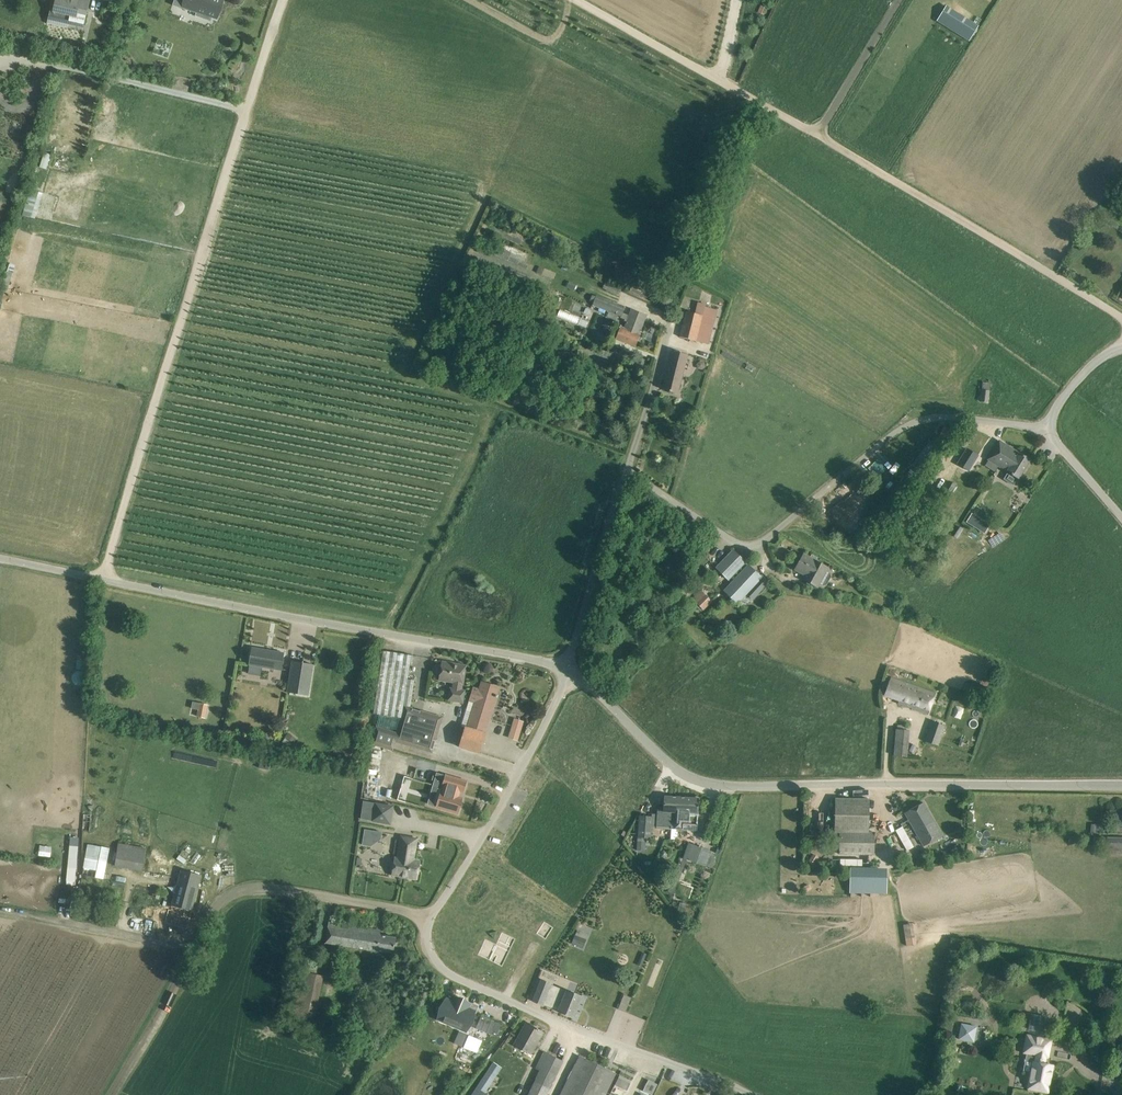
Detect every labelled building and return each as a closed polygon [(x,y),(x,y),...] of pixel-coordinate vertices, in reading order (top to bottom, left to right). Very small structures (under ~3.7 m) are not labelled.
[(81,1),(81,0),(56,0),(54,12),(70,16),(69,21),(84,24),(87,11),(89,3),(81,1)] [(183,7),(196,12),(196,13),(195,16),(211,21),(212,17),(217,19),(223,0),(186,0),(183,7)] [(946,5),(937,21),(969,41),(979,26),(946,5)] [(105,101),(102,114),(111,116),(114,103),(105,101)] [(35,218),(43,192),(31,189),(23,214),(35,218)] [(605,283),(603,289),(618,296),(620,289),(609,284),(609,285),(605,283)] [(631,309),(628,315),(623,313),(625,307),(596,295),(592,305),(621,316),(620,317),(626,320),(623,328),(619,326),(615,339),(635,347),(640,335),(639,334),(646,315),(631,309)] [(708,344),(715,318),(717,309),(705,306),(702,315),(686,311),(680,337),(708,344)] [(559,316),(587,328),(589,321),(562,310),(559,316)] [(688,354),(683,353),(672,351),(666,374),(667,374),(663,389),(678,393),(682,378),(688,354)] [(983,382),(980,401),(988,402),(990,383),(983,382)] [(1019,453),(999,441),(988,459),(1008,472),(1004,479),(1013,485),(1018,478),(1030,459),(1019,453)] [(979,455),(967,448),(957,463),(969,471),(979,455)] [(871,482),(875,479),(869,470),(864,474),(871,482)] [(956,485),(949,481),(943,492),(950,496),(956,485)] [(861,504),(860,502),(852,494),(843,502),(842,500),(834,507),(841,516),(847,522),(854,515),(852,514),(861,504)] [(989,524),(972,513),(967,522),(984,533),(989,524)] [(717,568),(729,579),(745,562),(733,550),(717,568)] [(814,560),(813,559),(803,554),(795,569),(801,572),(799,577),(809,582),(818,587),(819,584),(823,586),(827,585),(831,577),(830,572),(827,571),(828,567),(814,559),(814,560)] [(769,584),(762,577),(748,565),(724,591),(737,603),(747,594),(753,599),(769,584)] [(703,610),(712,601),(701,590),(692,599),(703,610)] [(249,664),(281,669),(284,653),(252,648),(249,664)] [(383,651),(373,713),(401,718),(403,705),(410,706),(415,680),(407,679),(411,655),(383,651)] [(313,664),(292,661),(287,692),(308,695),(313,664)] [(466,665),(442,661),(441,665),(437,664),(433,667),(432,673),(435,678),(439,678),(439,680),(454,682),(453,688),(450,688),(449,700),(463,702),(465,690),(462,690),(463,684),(466,665)] [(926,690),(891,678),(885,694),(899,700),(898,703),(912,707),(912,708),(928,714),(931,703),(935,693),(926,690)] [(485,733),(486,729),(496,697),(497,697),(498,695),(496,695),(499,687),(482,682),(480,689),(473,687),(469,702),(475,704),(468,728),(462,726),(456,743),(460,745),(460,747),(479,752),(485,733)] [(193,702),(192,708),(199,710),(206,711),(208,705),(193,702)] [(376,725),(371,743),(392,749),(394,741),(432,752),(442,717),(406,707),(401,724),(399,723),(397,731),(376,725)] [(524,721),(515,718),(509,737),(518,739),(524,721)] [(938,745),(946,725),(934,721),(926,741),(938,745)] [(895,756),(906,757),(909,730),(897,729),(895,756)] [(436,773),(432,786),(433,786),(442,788),(436,807),(458,813),(462,798),(458,797),(460,790),(463,792),(466,781),(446,775),(442,788),(440,787),(443,775),(436,773)] [(678,812),(679,797),(664,796),(663,810),(657,809),(656,828),(673,829),(674,812),(678,812)] [(697,825),(698,809),(699,798),(679,797),(678,812),(674,812),(673,829),(683,829),(683,824),(697,825)] [(869,799),(835,798),(835,832),(839,832),(868,832),(869,799)] [(394,805),(375,802),(371,821),(391,825),(394,805)] [(943,836),(929,811),(923,802),(905,812),(924,846),(943,836)] [(95,815),(84,814),(82,830),(94,831),(95,815)] [(638,837),(637,850),(645,850),(646,837),(651,838),(652,817),(639,816),(639,824),(638,831),(638,837)] [(1091,823),(1091,832),(1106,833),(1106,824),(1091,823)] [(905,851),(914,847),(906,825),(897,828),(905,851)] [(364,829),(363,845),(380,846),(381,830),(364,829)] [(874,832),(839,832),(838,854),(874,854),(874,832)] [(417,838),(406,837),(400,835),(396,856),(395,856),(392,875),(417,879),(420,861),(414,860),(417,838)] [(1077,836),(1069,835),(1068,843),(1076,844),(1077,836)] [(1107,853),(1121,853),(1121,838),(1107,838),(1107,853)] [(77,884),(78,843),(69,843),(68,883),(77,884)] [(713,851),(701,847),(688,843),(676,878),(672,877),(667,891),(690,899),(693,887),(679,882),(687,860),(696,863),(707,867),(713,851)] [(109,848),(88,844),(82,875),(103,879),(109,848)] [(146,848),(119,844),(115,866),(142,870),(146,848)] [(813,853),(808,861),(814,864),(818,856),(813,853)] [(181,870),(172,906),(192,911),(201,876),(181,870)] [(851,874),(851,889),(886,890),(886,873),(886,871),(851,870),(851,874)] [(188,931),(191,921),(169,914),(166,925),(188,931)] [(372,928),(329,921),(325,943),(393,953),(396,937),(371,934),(372,928)] [(544,921),(535,932),(544,939),(553,927),(544,921)] [(485,938),(477,954),(502,966),(516,938),(502,931),(496,944),(485,938)] [(586,939),(575,934),(571,943),(583,948),(586,939)] [(406,960),(392,957),(391,966),(404,969),(406,960)] [(322,1010),(321,973),(306,974),(307,1010),(322,1010)] [(573,1017),(577,1007),(582,996),(567,990),(567,991),(551,984),(551,983),(542,980),(533,1001),(542,1004),(559,1011),(565,1014),(566,1015),(566,1014),(573,1017)] [(465,1016),(466,1014),(470,1004),(454,997),(450,1009),(447,1008),(444,1016),(460,1023),(463,1015),(465,1016)] [(899,1002),(899,1012),(913,1012),(914,1003),(899,1002)] [(476,1027),(498,1036),(503,1024),(482,1015),(476,1027)] [(531,1053),(543,1032),(538,1029),(539,1028),(537,1027),(536,1028),(527,1023),(515,1044),(531,1053)] [(977,1026),(961,1023),(958,1039),(974,1042),(977,1026)] [(464,1047),(463,1047),(477,1053),(482,1041),(469,1035),(464,1047)] [(1051,1040),(1027,1035),(1024,1052),(1037,1054),(1035,1062),(1033,1061),(1028,1088),(1047,1092),(1053,1065),(1044,1063),(1045,1056),(1047,1056),(1051,1040)] [(552,1085),(563,1062),(556,1058),(551,1056),(544,1052),(536,1068),(540,1070),(537,1077),(539,1078),(530,1094),(547,1094),(552,1085)] [(582,1057),(579,1056),(560,1094),(605,1094),(611,1083),(615,1073),(603,1067),(600,1058),(591,1062),(582,1057)] [(471,1094),(488,1094),(485,1093),(496,1075),(501,1067),(493,1062),(471,1094)] [(659,1083),(649,1078),(641,1094),(653,1094),(659,1083)]
